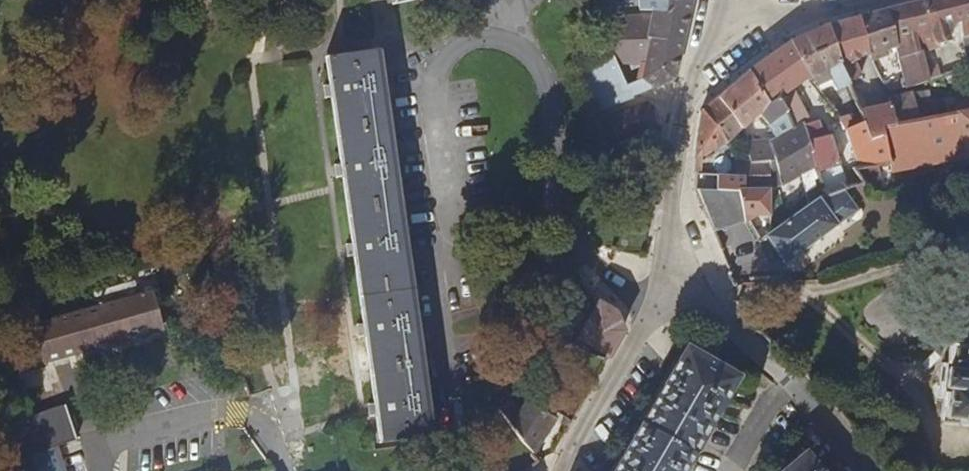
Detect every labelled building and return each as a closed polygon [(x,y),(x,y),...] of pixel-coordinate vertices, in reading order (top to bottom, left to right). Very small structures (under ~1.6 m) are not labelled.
[(595,116),(634,98),(620,67),(637,59),(646,81),(657,88),(677,80),(694,0),(657,0),(656,3),(642,1),(640,12),(643,13),(642,19),(607,23),(612,57),(578,70),(576,78),(595,116)] [(889,8),(901,49),(906,65),(929,58),(928,56),(945,49),(943,43),(952,40),(951,29),(966,27),(968,44),(968,0),(925,0),(889,8)] [(856,17),(870,56),(877,55),(901,49),(889,8),(856,17)] [(828,26),(850,80),(864,75),(859,60),(870,56),(856,17),(828,26)] [(789,43),(812,76),(830,66),(839,87),(851,82),(850,80),(828,26),(789,43)] [(777,99),(788,112),(799,125),(803,122),(792,88),(812,76),(789,43),(749,73),(771,102),(777,99)] [(380,51),(328,58),(385,442),(435,435),(384,77),(380,51)] [(906,65),(912,87),(934,81),(932,71),(929,58),(906,65)] [(934,81),(946,77),(943,68),(932,71),(934,81)] [(719,97),(744,127),(762,113),(771,125),(788,112),(777,99),(771,102),(749,73),(719,97)] [(919,120),(915,97),(915,95),(893,98),(895,106),(897,124),(919,120)] [(919,120),(968,112),(968,98),(934,104),(931,95),(915,97),(919,120)] [(701,112),(696,155),(699,157),(724,141),(726,143),(744,127),(719,97),(701,112)] [(897,124),(895,106),(863,111),(866,120),(869,128),(880,126),(897,124)] [(850,112),(841,116),(850,134),(860,164),(882,160),(869,128),(866,120),(856,124),(850,112)] [(919,120),(897,124),(880,126),(886,168),(968,155),(968,112),(919,120)] [(812,181),(825,200),(858,187),(855,166),(835,179),(829,171),(839,164),(831,135),(821,134),(817,121),(803,122),(815,152),(807,156),(811,175),(812,181)] [(776,166),(782,189),(811,175),(807,156),(815,152),(803,122),(799,125),(776,149),(749,146),(752,162),(770,165),(776,166)] [(753,194),(753,197),(770,196),(770,165),(752,162),(740,161),(736,189),(740,190),(740,193),(753,194)] [(770,196),(782,189),(776,166),(770,165),(770,196)] [(712,227),(744,227),(740,193),(740,190),(736,189),(696,186),(712,227)] [(770,196),(753,197),(751,231),(752,233),(760,244),(764,241),(769,238),(770,196)] [(838,232),(819,204),(769,238),(764,241),(784,268),(838,232)] [(156,290),(34,324),(44,363),(166,330),(156,290)] [(579,340),(612,357),(613,356),(625,333),(618,315),(617,314),(600,305),(579,340)] [(741,379),(690,350),(616,470),(686,470),(741,379)] [(953,354),(953,374),(947,374),(946,392),(952,392),(950,421),(968,422),(968,355),(953,354)] [(525,443),(535,452),(556,417),(528,402),(520,415),(510,405),(514,396),(522,400),(526,392),(520,388),(504,397),(499,400),(501,411),(525,443)] [(67,403),(3,422),(18,470),(63,470),(56,446),(79,440),(67,403)] [(790,470),(824,470),(811,455),(790,470)]
